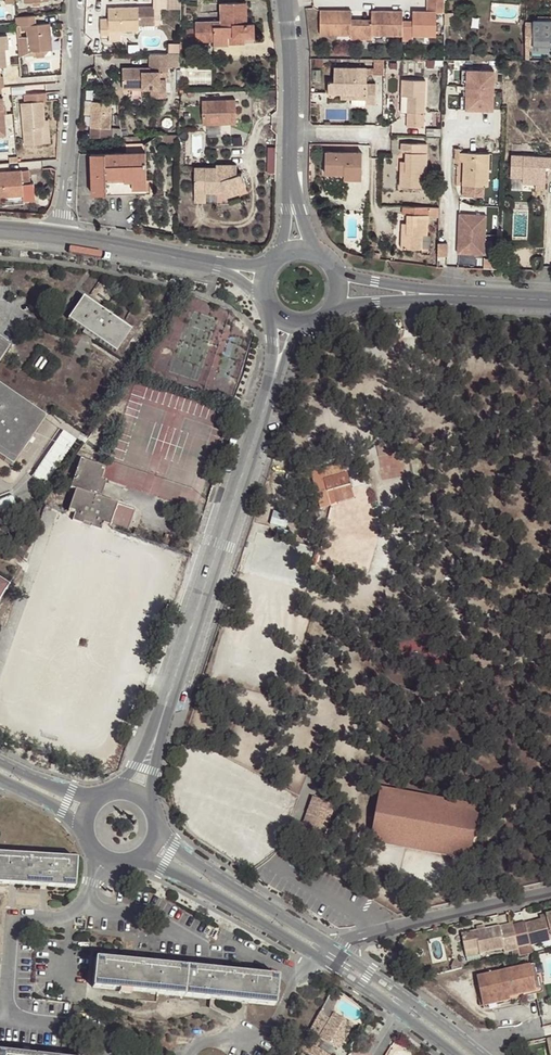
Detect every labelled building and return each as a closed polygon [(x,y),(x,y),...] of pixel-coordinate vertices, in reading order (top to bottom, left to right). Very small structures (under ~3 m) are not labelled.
[(403,24),(403,34),(403,39),(413,39),(413,34),(436,34),(436,11),(444,11),(444,10),(445,0),(427,0),(427,10),(413,10),(413,20),(413,24),(403,24)] [(196,22),(196,33),(196,41),(214,40),(214,44),(228,44),(228,43),(228,35),(232,35),(233,36),(244,36),(253,36),(253,24),(246,24),(246,2),(220,3),(220,22),(196,22)] [(154,6),(109,7),(109,18),(100,19),(101,34),(109,34),(109,30),(121,30),(139,30),(139,25),(155,25),(154,6)] [(351,10),(320,10),(320,34),(351,34),(351,39),(361,39),(361,24),(351,25),(351,20),(351,10)] [(403,10),(371,10),(371,25),(361,24),(361,39),(372,39),(372,34),(403,34),(403,24),(403,20),(403,10)] [(444,11),(444,22),(453,23),(453,10),(444,10),(444,11)] [(17,36),(18,57),(29,52),(52,50),(49,23),(35,24),(34,15),(15,16),(16,25),(20,25),(21,31),(26,30),(26,35),(21,36),(17,36)] [(526,21),(526,45),(538,45),(539,45),(539,41),(550,41),(550,19),(538,19),(538,22),(527,22),(526,21)] [(121,30),(109,30),(109,34),(109,42),(122,41),(121,30)] [(244,43),(244,36),(233,36),(232,35),(228,35),(228,43),(244,43)] [(196,41),(180,41),(180,50),(196,50),(196,41)] [(167,51),(149,51),(149,64),(149,68),(142,67),(142,64),(122,64),(122,79),(142,79),(141,86),(150,86),(150,94),(165,94),(165,76),(161,76),(161,74),(166,73),(166,69),(167,69),(167,51)] [(374,58),(374,61),(374,68),(374,74),(384,74),(384,58),(374,58)] [(366,99),(366,104),(375,104),(376,84),(367,84),(367,74),(367,68),(335,67),(334,81),(329,81),(329,92),(341,93),(356,93),(356,98),(366,99)] [(403,79),(402,95),(408,95),(408,112),(408,126),(424,127),(425,80),(403,79)] [(46,100),(46,92),(23,93),(24,102),(21,102),(25,145),(44,143),(42,126),(45,126),(45,119),(43,100),(46,100)] [(202,101),(203,124),(236,123),(235,99),(202,101)] [(110,137),(112,101),(93,101),(91,137),(110,137)] [(42,126),(44,143),(50,142),(49,119),(45,119),(45,126),(42,126)] [(162,143),(178,143),(179,134),(162,135),(162,143)] [(407,152),(406,161),(406,172),(401,171),(401,186),(421,187),(422,173),(426,173),(427,144),(402,142),(402,151),(407,152)] [(126,152),(146,152),(145,143),(126,144),(126,152)] [(269,172),(276,172),(277,145),(269,145),(269,172)] [(147,192),(146,152),(126,152),(90,154),(92,194),(147,192)] [(362,153),(326,152),(325,173),(344,173),(344,179),(362,179),(362,153)] [(460,152),(459,160),(463,160),(463,184),(485,186),(488,186),(489,153),(460,152)] [(536,184),(536,182),(545,182),(546,166),(550,166),(550,156),(512,154),(511,177),(523,177),(522,183),(536,184)] [(238,189),(246,186),(242,173),(237,174),(237,165),(216,164),(216,167),(195,167),(194,201),(206,201),(206,192),(217,192),(217,189),(224,190),(227,197),(239,192),(238,189)] [(21,170),(22,183),(30,182),(29,169),(21,170)] [(35,198),(34,182),(30,182),(22,183),(21,170),(0,172),(0,199),(1,199),(1,196),(23,194),(24,200),(35,198)] [(485,186),(463,184),(463,195),(485,196),(485,186)] [(427,217),(439,217),(439,206),(403,205),(403,213),(408,213),(407,223),(407,234),(402,234),(402,248),(422,249),(422,247),(422,237),(422,234),(427,235),(427,217)] [(459,212),(459,253),(488,253),(487,211),(459,212)] [(431,237),(422,237),(422,247),(430,247),(431,237)] [(68,319),(85,330),(89,333),(96,337),(116,351),(130,330),(83,297),(68,319)] [(89,333),(85,330),(83,333),(94,341),(96,337),(89,333)] [(10,346),(0,339),(0,360),(10,346)] [(12,465),(44,418),(0,388),(0,457),(12,465)] [(47,483),(77,438),(64,429),(34,474),(47,483)] [(90,464),(81,461),(71,487),(76,489),(68,510),(75,513),(73,520),(82,523),(83,520),(92,523),(91,526),(100,530),(102,524),(126,533),(134,511),(100,498),(95,496),(98,489),(102,491),(106,482),(100,480),(103,472),(100,471),(89,467),(90,464)] [(335,491),(350,486),(347,474),(344,474),(342,464),(323,470),(326,480),(324,480),(329,499),(319,502),(321,509),(330,506),(330,505),(338,503),(335,491)] [(353,498),(350,486),(335,491),(338,503),(353,498)] [(19,507),(13,493),(0,499),(0,515),(19,507)] [(480,804),(380,786),(370,839),(470,858),(480,804)] [(309,827),(319,798),(313,796),(298,840),(315,846),(317,839),(304,835),(307,826),(309,827)] [(309,827),(307,826),(304,835),(317,839),(315,846),(320,848),(335,804),(319,798),(309,827)] [(0,854),(0,883),(73,888),(75,859),(0,854)] [(499,926),(461,934),(466,956),(503,948),(504,952),(517,949),(517,948),(550,939),(550,935),(550,913),(540,916),(541,919),(524,924),(525,925),(512,928),(512,927),(500,929),(499,926)] [(186,968),(96,959),(93,987),(177,996),(274,1006),(277,977),(186,968)] [(530,965),(477,976),(483,1002),(509,997),(535,991),(533,977),(530,965)] [(533,977),(535,991),(542,990),(539,976),(533,977)] [(509,997),(483,1002),(484,1008),(511,1002),(509,997)] [(330,1019),(320,1013),(311,1029),(310,1032),(338,1049),(343,1040),(353,1025),(334,1013),(330,1019)] [(369,1034),(373,1027),(368,1024),(364,1031),(369,1034)] [(310,1044),(305,1041),(300,1050),(308,1054),(311,1051),(307,1048),(310,1044)] [(309,1054),(327,1054),(314,1047),(311,1051),(308,1054),(309,1054)]
